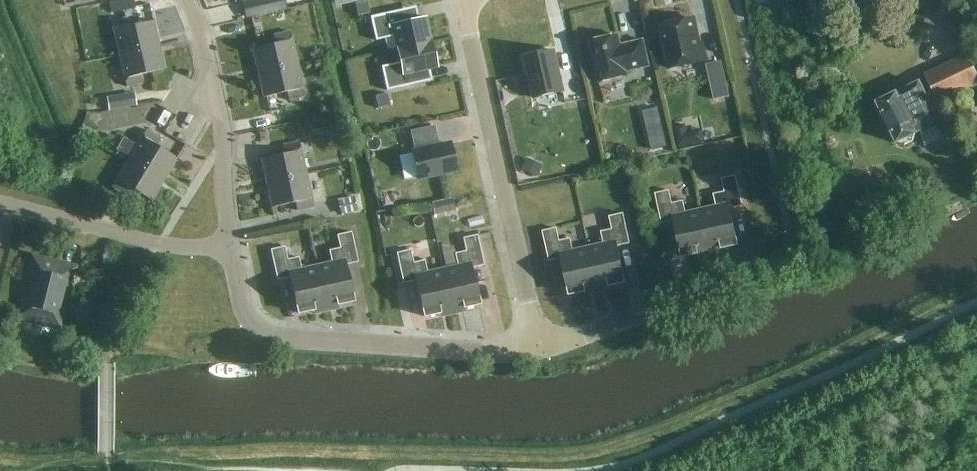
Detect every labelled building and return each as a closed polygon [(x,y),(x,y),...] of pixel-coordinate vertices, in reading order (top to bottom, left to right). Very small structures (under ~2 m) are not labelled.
[(242,2),(246,18),(288,9),(286,0),(248,0),(242,2)] [(370,13),(367,1),(356,3),(358,16),(370,13)] [(402,10),(371,16),(376,40),(394,36),(397,47),(431,39),(426,18),(405,22),(402,10)] [(129,18),(112,22),(120,54),(159,45),(154,21),(131,26),(129,18)] [(698,43),(692,18),(661,25),(670,68),(706,60),(702,42),(698,43)] [(276,44),(253,49),(259,73),(299,64),(292,31),(274,35),(276,44)] [(620,45),(618,35),(590,42),(599,81),(627,74),(626,71),(649,65),(643,39),(620,45)] [(400,62),(382,66),(387,90),(418,83),(416,72),(437,67),(431,39),(397,47),(400,62)] [(159,45),(120,54),(127,87),(144,83),(143,75),(165,70),(159,45)] [(554,50),(525,56),(535,97),(563,91),(560,78),(554,50)] [(925,74),(938,103),(976,84),(976,72),(968,54),(925,74)] [(299,64),(259,73),(264,98),(288,93),(290,100),(306,97),(299,64)] [(713,99),(729,96),(725,81),(710,84),(713,99)] [(920,82),(878,103),(897,143),(939,122),(920,82)] [(135,92),(108,97),(110,111),(138,106),(135,92)] [(391,106),(388,93),(376,96),(379,109),(391,106)] [(658,108),(643,112),(652,149),(667,146),(658,108)] [(685,124),(674,127),(678,148),(705,142),(702,127),(686,131),(685,124)] [(456,169),(450,144),(439,146),(434,126),(411,131),(415,151),(413,152),(418,178),(456,169)] [(146,131),(129,159),(164,180),(178,158),(157,146),(161,140),(146,131)] [(375,151),(382,141),(374,136),(367,146),(375,151)] [(285,154),(262,159),(267,184),(308,175),(303,153),(301,144),(300,142),(283,146),(285,154)] [(308,142),(301,144),(303,153),(310,152),(308,142)] [(129,159),(112,188),(127,197),(131,189),(151,202),(164,180),(129,159)] [(522,169),(537,176),(541,167),(526,160),(522,169)] [(308,175),(267,184),(273,208),(296,203),(298,211),(315,207),(308,175)] [(717,206),(702,209),(711,250),(739,244),(731,208),(743,205),(736,175),(723,179),(725,191),(714,194),(717,206)] [(711,250),(702,209),(686,212),(684,201),(673,203),(670,190),(656,193),(662,223),(675,220),(683,257),(711,250)] [(355,197),(339,201),(342,215),(358,211),(358,210),(364,209),(361,197),(355,198),(355,197)] [(435,217),(455,212),(452,200),(433,204),(435,217)] [(588,246),(598,288),(625,282),(617,245),(630,243),(623,213),(609,216),(612,229),(601,231),(604,243),(588,246)] [(559,240),(557,228),(543,231),(549,260),(562,258),(570,294),(598,288),(588,246),(573,250),(570,238),(559,240)] [(332,262),(317,265),(326,307),(354,301),(346,264),(358,262),(352,232),(338,235),(341,248),(330,250),(332,262)] [(452,310),(480,303),(471,267),(484,264),(477,235),(463,238),(466,250),(455,253),(458,265),(443,268),(452,310)] [(326,307),(317,265),(302,269),(299,257),(288,259),(285,246),(271,250),(278,279),(290,277),(298,313),(326,307)] [(414,262),(411,249),(397,253),(404,282),(416,280),(424,316),(452,310),(443,268),(427,272),(425,260),(414,262)] [(28,297),(18,317),(19,317),(19,316),(57,326),(57,327),(59,327),(59,306),(64,286),(74,267),(73,266),(72,268),(34,258),(34,257),(33,257),(34,276),(28,297)]
